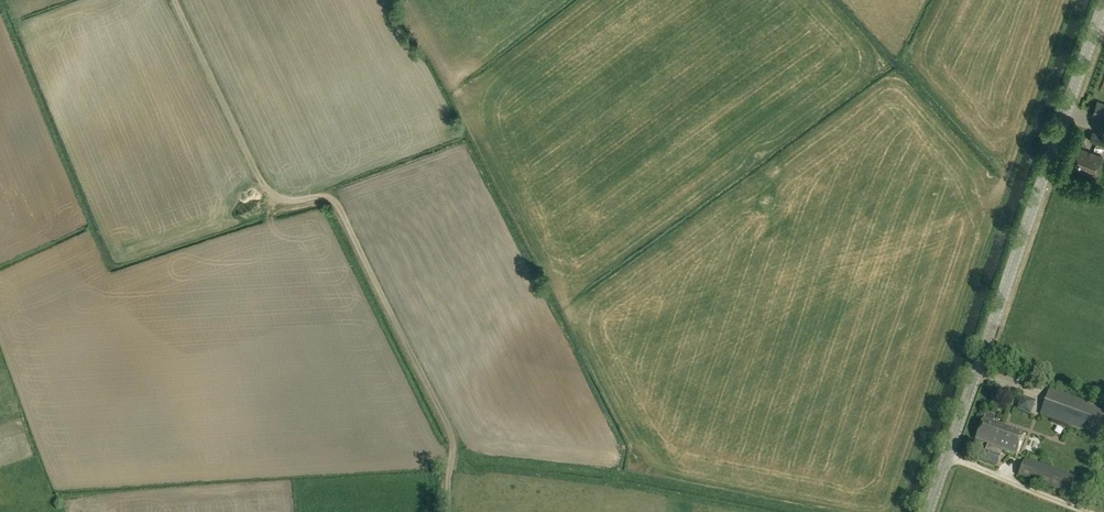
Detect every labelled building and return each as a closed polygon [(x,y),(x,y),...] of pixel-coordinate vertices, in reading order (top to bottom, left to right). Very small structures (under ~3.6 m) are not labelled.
[(1097,101),(1092,114),(1103,118),(1103,104),(1097,101)] [(1103,146),(1103,137),(1092,132),(1089,141),(1103,146)] [(1095,177),(1103,157),(1077,148),(1070,168),(1095,177)] [(1103,432),(1103,411),(1049,390),(1040,414),(1102,437),(1103,432)] [(1033,403),(1022,398),(1018,409),(1029,414),(1033,403)] [(981,458),(997,464),(1003,449),(1016,454),(1024,434),(993,422),(995,415),(986,412),(983,419),(976,439),(987,443),(981,458)] [(1018,475),(1068,494),(1074,477),(1025,458),(1018,475)]
